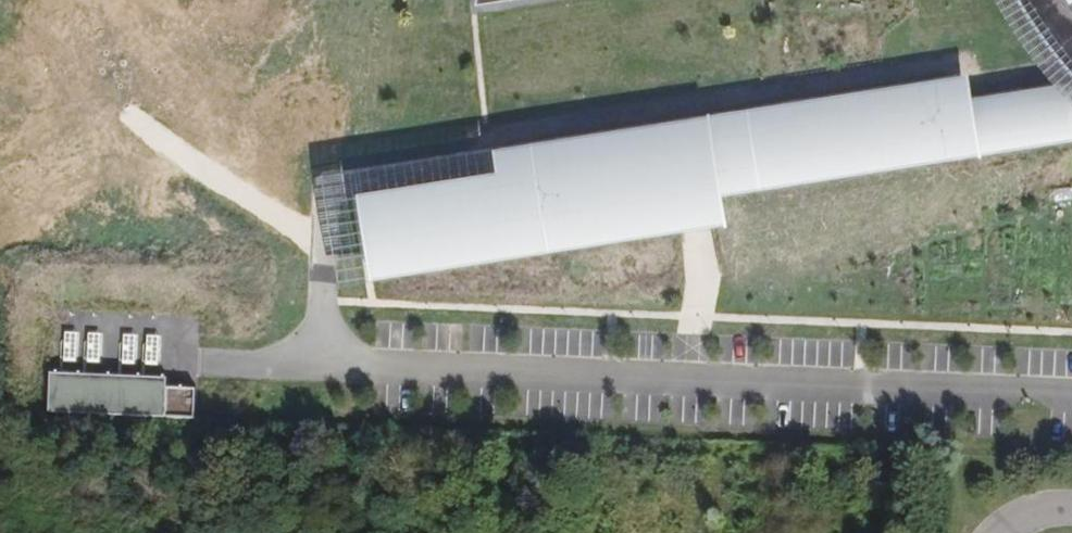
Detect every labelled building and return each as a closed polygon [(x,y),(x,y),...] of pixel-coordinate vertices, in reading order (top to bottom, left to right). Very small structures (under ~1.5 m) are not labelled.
[(480,8),(529,0),(480,0),(480,8)] [(1016,17),(1032,40),(1050,62),(1068,83),(1071,87),(1071,0),(1006,0),(1016,17)] [(973,76),(716,117),(729,199),(986,158),(976,97),(973,76)] [(986,158),(1071,143),(1071,87),(1068,83),(976,97),(986,158)] [(500,175),(361,197),(375,283),(696,232),(733,227),(729,199),(716,117),(496,152),(498,163),(500,175)] [(66,332),(64,364),(79,365),(81,333),(66,332)] [(89,332),(87,364),(102,365),(104,333),(89,332)] [(124,334),(122,366),(137,367),(139,335),(124,334)] [(147,335),(145,368),(160,368),(162,336),(147,335)] [(169,377),(51,373),(49,413),(167,417),(168,389),(169,377)] [(197,389),(168,389),(167,417),(196,418),(197,389)]
